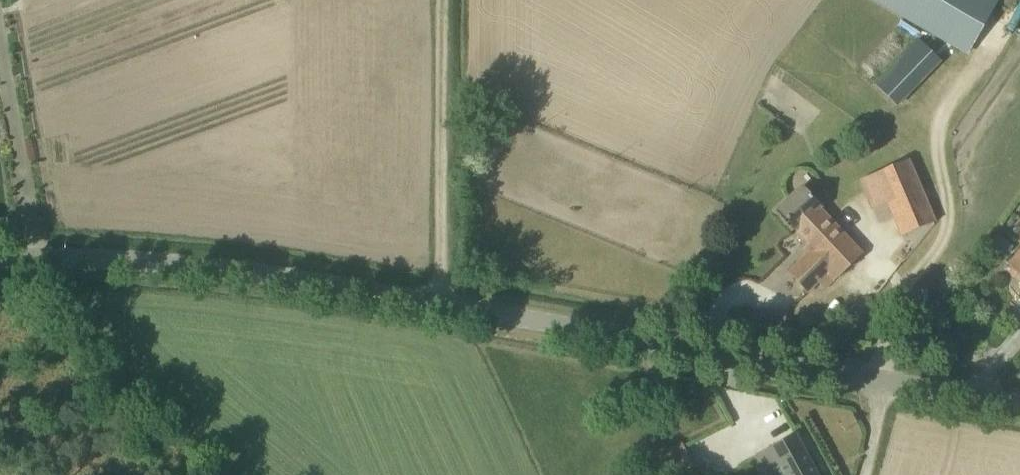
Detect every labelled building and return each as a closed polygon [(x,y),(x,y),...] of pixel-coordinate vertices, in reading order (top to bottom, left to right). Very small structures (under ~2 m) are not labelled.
[(998,0),(945,0),(985,22),(998,0)] [(877,78),(901,105),(947,64),(923,37),(877,78)] [(902,236),(935,222),(909,160),(876,174),(902,236)] [(864,256),(821,210),(822,208),(802,187),(778,210),(796,230),(797,229),(812,243),(805,250),(808,254),(789,273),(808,293),(830,273),(837,281),(864,256)] [(1008,265),(1019,276),(1019,253),(1008,265)] [(955,291),(943,282),(937,291),(948,299),(955,291)] [(783,474),(818,474),(796,435),(753,459),(759,471),(776,462),(783,474)]
